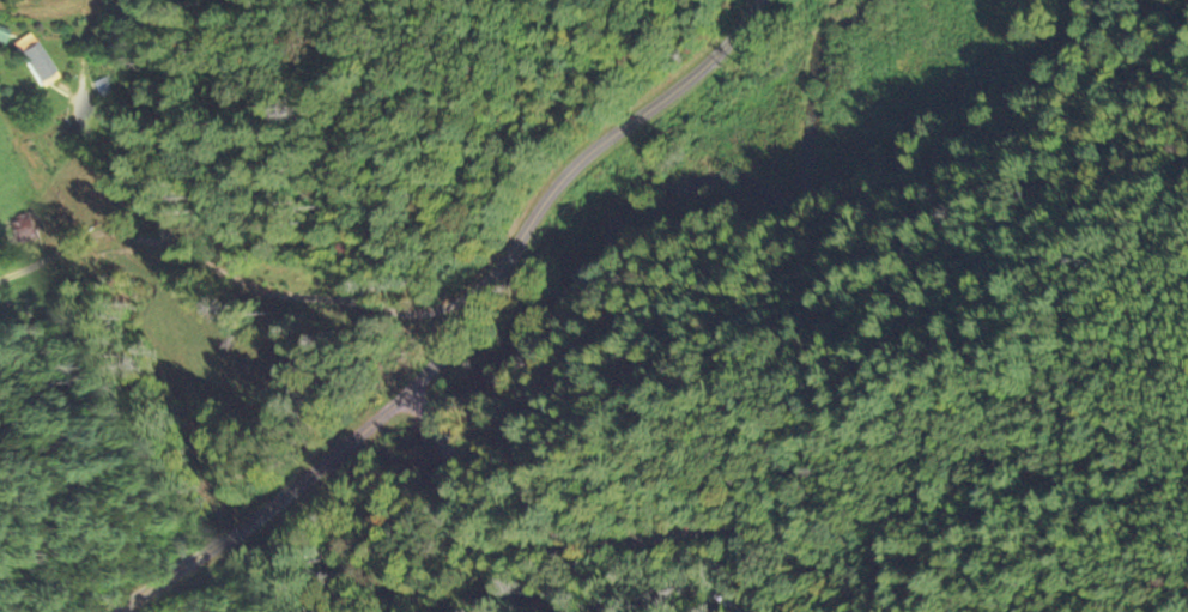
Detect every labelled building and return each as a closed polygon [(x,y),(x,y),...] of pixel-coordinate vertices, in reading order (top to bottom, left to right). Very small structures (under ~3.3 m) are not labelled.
[(16,51),(33,89),(51,80),(33,42),(16,51)]
